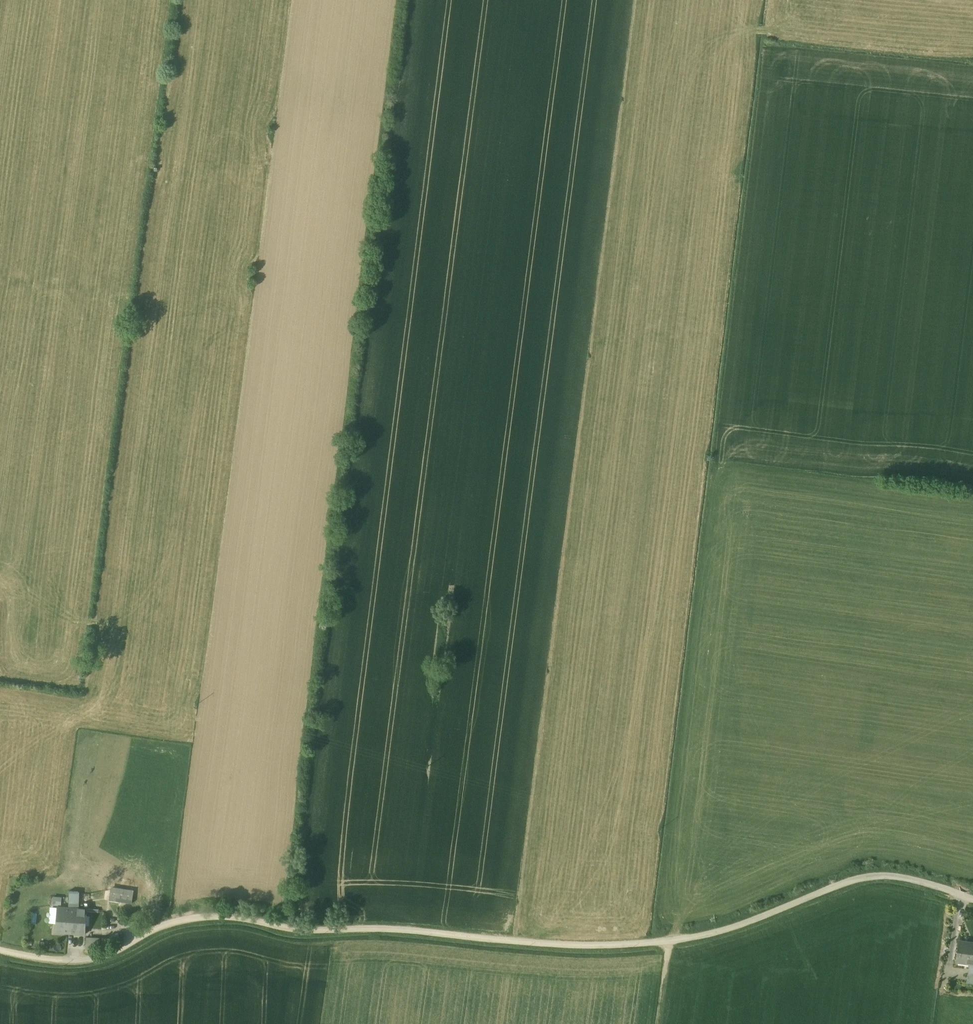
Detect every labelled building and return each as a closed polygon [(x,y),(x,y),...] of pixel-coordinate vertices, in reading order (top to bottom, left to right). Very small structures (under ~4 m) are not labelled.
[(118,887),(117,898),(134,901),(135,890),(118,887)] [(61,908),(59,934),(86,936),(87,910),(77,909),(78,890),(71,889),(70,908),(61,908)] [(101,944),(100,934),(88,935),(89,945),(101,944)] [(972,976),(972,941),(960,939),(957,958),(970,960),(967,975),(972,976)]
